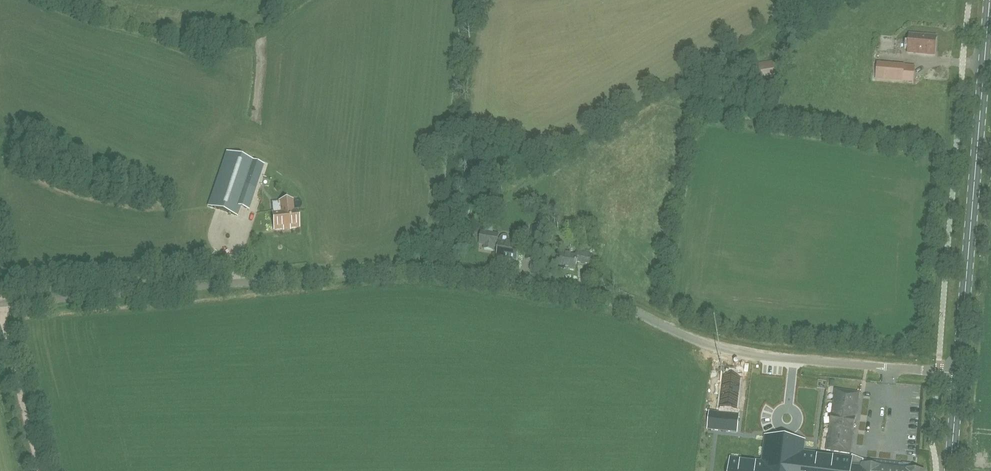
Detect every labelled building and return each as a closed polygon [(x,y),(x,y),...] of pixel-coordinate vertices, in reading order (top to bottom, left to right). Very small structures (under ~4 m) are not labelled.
[(925,37),(916,36),(909,35),(908,53),(935,55),(936,38),(933,38),(932,36),(927,36),(925,37)] [(775,78),(773,64),(759,66),(761,77),(764,76),(765,80),(775,78)] [(877,64),(876,79),(902,81),(904,66),(877,64)] [(237,216),(240,207),(248,210),(255,190),(247,187),(255,163),(226,153),(208,206),(237,216)] [(273,213),(275,230),(298,227),(297,210),(293,211),(292,201),(280,202),(281,212),(273,213)] [(497,244),(499,244),(497,258),(516,261),(519,246),(509,244),(510,240),(509,239),(508,237),(507,236),(505,236),(503,236),(501,237),(500,238),(499,240),(498,240),(499,235),(481,232),(479,245),(485,246),(484,250),(494,251),(494,247),(497,248),(497,244)] [(545,243),(552,244),(554,233),(546,232),(545,243)] [(558,253),(556,268),(575,271),(577,262),(590,264),(592,253),(577,251),(576,256),(558,253)] [(720,376),(716,407),(732,409),(734,395),(735,395),(734,394),(735,391),(735,390),(734,390),(736,378),(720,376)] [(833,402),(856,406),(858,393),(835,390),(833,402)] [(855,418),(856,406),(833,402),(831,414),(855,418)] [(709,412),(707,429),(737,432),(738,424),(739,416),(731,415),(709,412)] [(853,429),(855,418),(831,414),(830,426),(853,429)] [(852,441),(853,429),(830,426),(828,438),(852,441)] [(722,436),(722,447),(736,446),(735,435),(722,436)] [(729,470),(910,470),(911,464),(912,465),(913,453),(895,451),(894,462),(905,464),(904,465),(904,470),(863,466),(863,465),(851,463),(852,461),(833,459),(817,457),(800,455),(801,441),(768,437),(765,466),(756,465),(739,463),(730,462),(729,470)] [(850,454),(852,441),(828,438),(827,450),(850,454)] [(723,459),(734,459),(733,449),(723,450),(723,459)]
